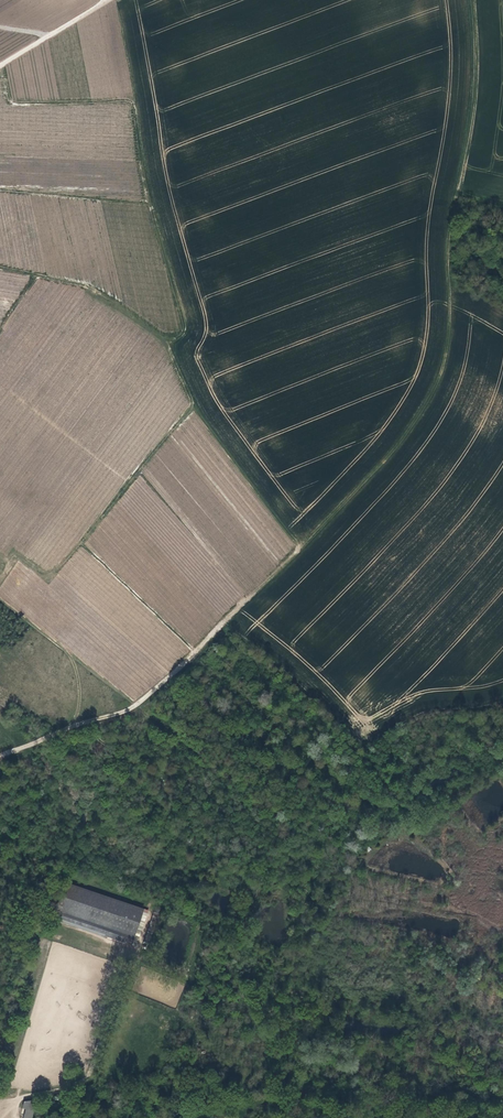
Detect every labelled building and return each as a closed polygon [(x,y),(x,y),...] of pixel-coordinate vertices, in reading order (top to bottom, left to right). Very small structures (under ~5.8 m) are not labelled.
[(53,920),(131,945),(139,917),(61,893),(53,920)] [(130,950),(131,945),(53,920),(51,925),(130,950)] [(150,944),(152,931),(147,929),(144,943),(150,944)]
